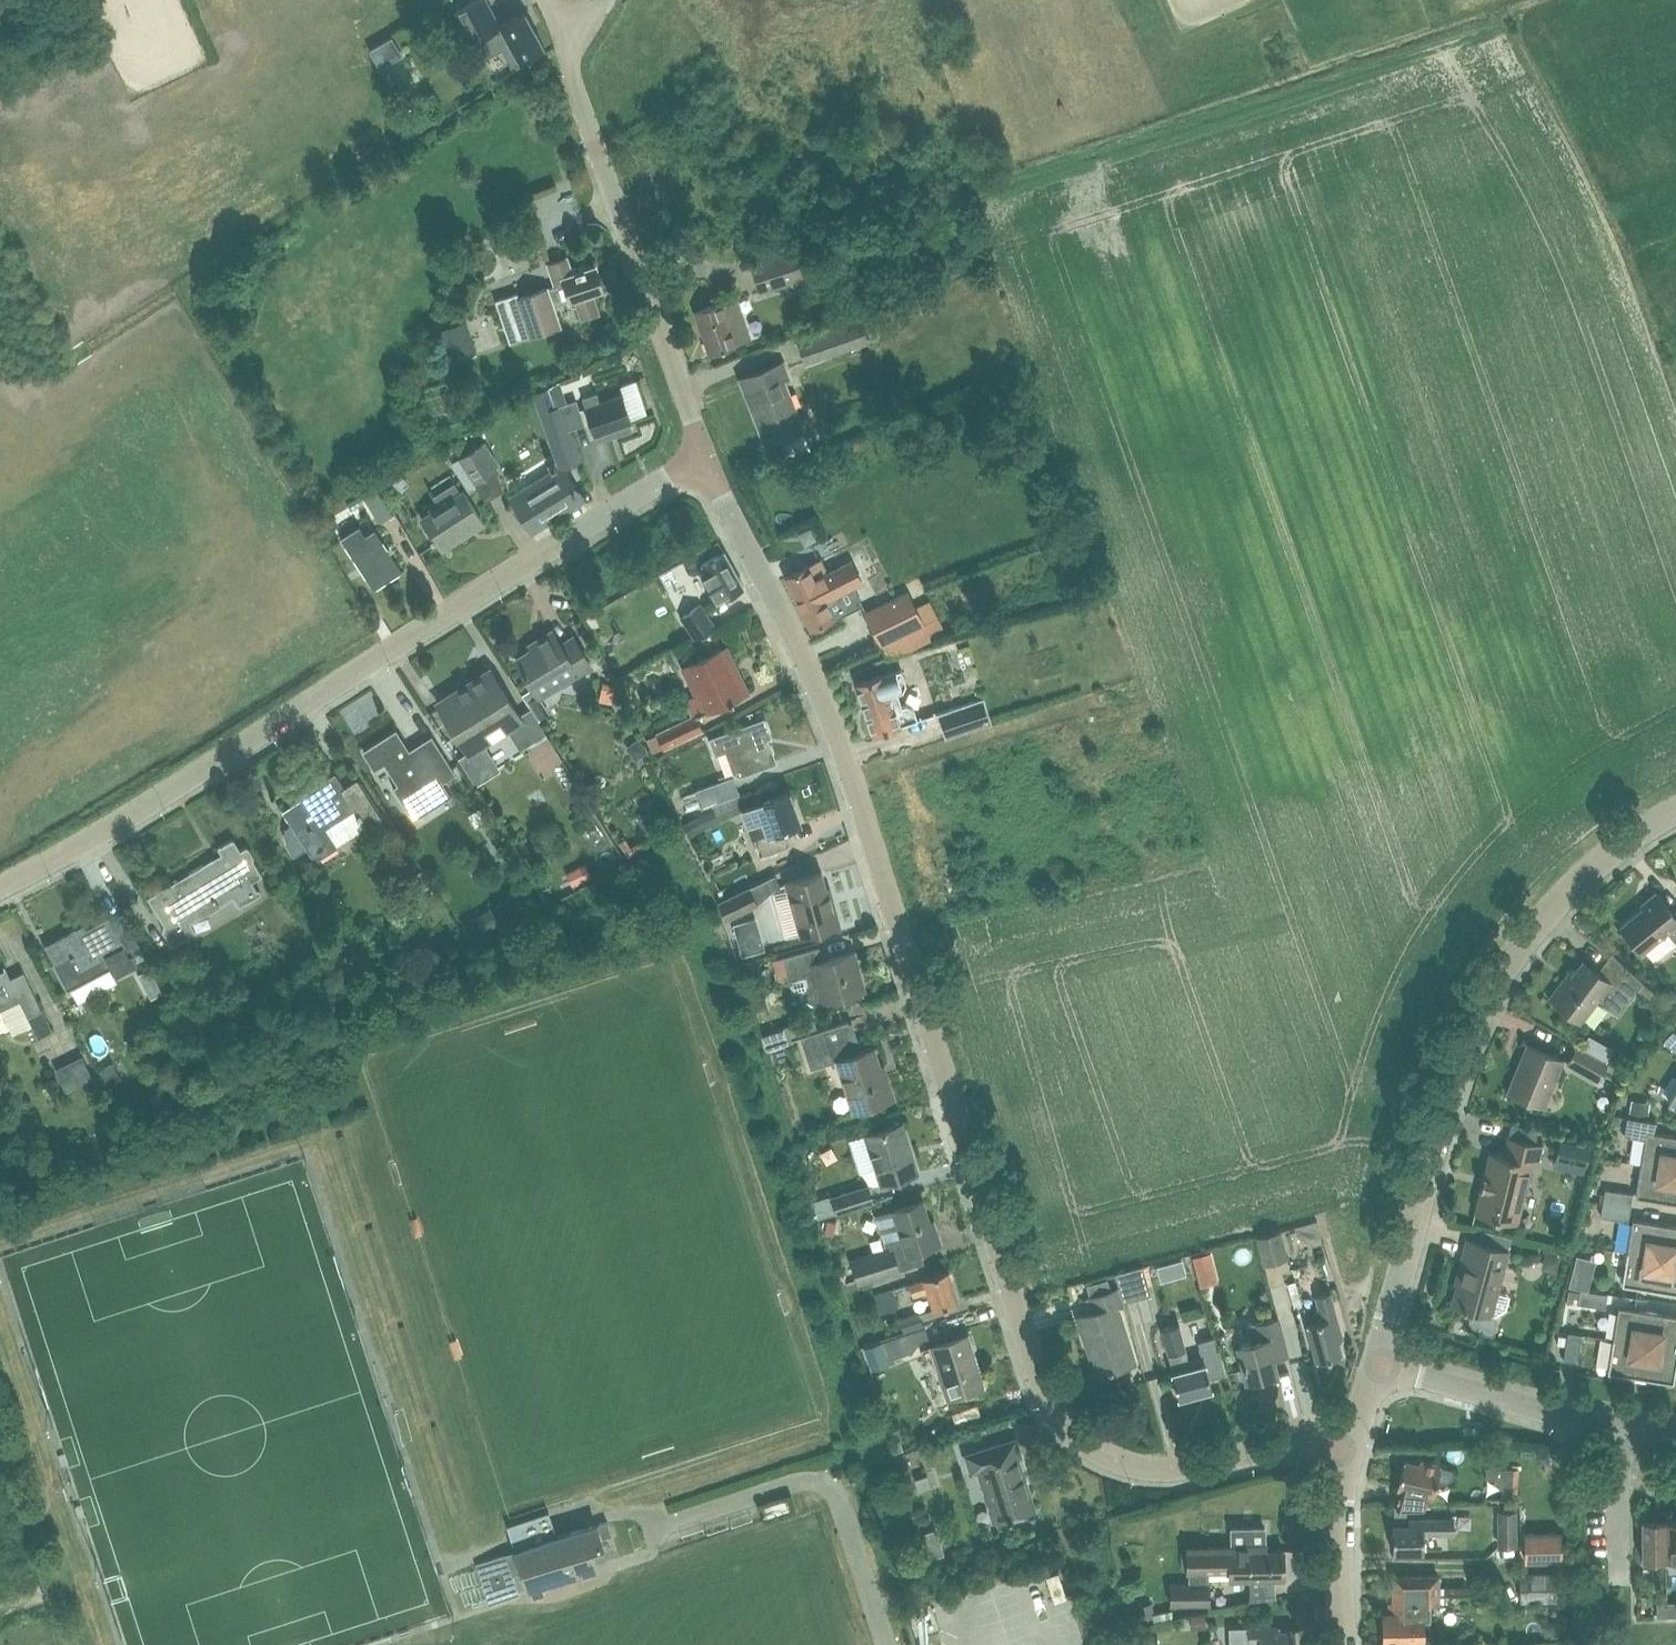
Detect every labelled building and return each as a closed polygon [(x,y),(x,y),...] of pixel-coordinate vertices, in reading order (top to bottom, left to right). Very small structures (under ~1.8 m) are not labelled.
[(511,66),(545,48),(525,11),(501,24),(488,0),(474,0),(456,10),(482,58),(502,47),(511,66)] [(380,67),(403,54),(393,37),(371,49),(380,67)] [(412,69),(393,69),(392,95),(412,95),(412,69)] [(970,227),(962,229),(966,243),(974,240),(970,227)] [(760,289),(800,277),(801,277),(809,275),(802,250),(792,252),(792,251),(752,263),(760,289)] [(510,341),(534,333),(560,325),(554,306),(576,298),(582,317),(598,312),(592,293),(603,289),(595,266),(572,273),(567,258),(548,264),(555,285),(519,297),(518,293),(496,300),(510,341)] [(710,352),(731,345),(751,338),(737,296),(696,310),(710,352)] [(798,343),(806,364),(824,358),(826,361),(833,359),(832,355),(880,338),(874,319),(864,322),(863,319),(852,322),(853,324),(798,343)] [(467,321),(439,330),(449,362),(477,353),(467,321)] [(787,377),(782,363),(746,377),(751,390),(746,392),(767,444),(776,441),(784,459),(808,450),(781,380),(787,377)] [(563,379),(565,391),(587,389),(585,377),(563,379)] [(556,383),(571,428),(585,423),(576,399),(568,402),(561,380),(556,383)] [(597,392),(582,397),(595,435),(616,427),(619,434),(632,429),(630,423),(632,422),(630,418),(647,412),(636,380),(620,385),(622,394),(601,401),(597,392)] [(581,459),(571,428),(556,383),(533,395),(559,465),(511,495),(532,530),(582,499),(561,466),(581,459)] [(893,413),(888,399),(877,402),(882,416),(893,413)] [(463,437),(454,443),(458,449),(467,443),(463,437)] [(455,459),(472,486),(497,470),(480,444),(455,459)] [(376,487),(363,495),(380,522),(393,514),(376,487)] [(481,519),(463,491),(422,518),(442,548),(456,539),(455,536),(481,519)] [(358,496),(347,504),(351,511),(363,503),(358,496)] [(772,498),(771,517),(790,518),(791,499),(772,498)] [(396,509),(404,521),(410,517),(402,505),(396,509)] [(327,533),(340,525),(333,513),(320,521),(327,533)] [(402,570),(390,552),(375,528),(367,533),(365,535),(360,527),(342,539),(374,589),(402,570)] [(799,533),(805,544),(816,539),(811,527),(799,533)] [(724,551),(702,563),(706,571),(701,574),(717,603),(744,588),(724,551)] [(785,576),(811,629),(863,604),(855,587),(864,583),(853,559),(828,571),(821,558),(785,576)] [(908,590),(865,611),(882,645),(925,624),(908,590)] [(697,640),(715,629),(702,606),(683,617),(697,640)] [(541,644),(516,660),(535,690),(560,675),(564,682),(591,665),(573,637),(561,645),(553,631),(538,640),(541,644)] [(693,718),(697,716),(747,692),(725,647),(685,666),(697,693),(684,699),(692,716),(693,718)] [(883,673),(878,675),(857,681),(873,733),(918,719),(914,708),(907,704),(902,705),(898,692),(903,691),(906,683),(901,668),(884,674),(883,673)] [(439,702),(438,703),(451,722),(470,751),(490,738),(507,728),(508,727),(521,748),(546,732),(542,726),(531,708),(519,715),(491,670),(467,685),(439,702)] [(603,681),(599,701),(612,704),(616,684),(603,681)] [(945,738),(992,723),(984,698),(937,713),(945,738)] [(703,728),(697,716),(693,718),(692,716),(657,733),(646,738),(654,751),(703,728)] [(765,719),(744,726),(710,740),(715,753),(726,750),(734,772),(740,774),(747,772),(776,761),(767,736),(771,735),(765,719)] [(451,795),(440,781),(455,772),(432,736),(409,751),(396,730),(364,751),(375,768),(385,761),(400,784),(394,787),(415,819),(451,795)] [(648,751),(639,738),(626,747),(635,760),(648,751)] [(365,825),(380,816),(357,780),(344,788),(335,774),(310,790),(312,793),(284,811),(296,829),(292,831),(287,827),(286,830),(285,835),(286,838),(288,842),(287,843),(295,855),(308,847),(315,858),(338,843),(327,827),(355,809),(365,825)] [(734,776),(707,785),(708,787),(684,795),(688,810),(713,801),(714,803),(740,793),(734,776)] [(789,792),(768,800),(744,808),(761,855),(792,844),(786,828),(800,823),(789,792)] [(689,836),(722,820),(715,807),(682,824),(689,836)] [(656,825),(651,816),(640,822),(644,831),(656,825)] [(148,897),(159,915),(166,917),(162,930),(172,946),(196,931),(191,923),(233,897),(239,906),(261,893),(260,892),(259,892),(251,879),(261,873),(261,874),(262,874),(247,847),(248,847),(247,846),(239,850),(232,840),(234,839),(233,838),(218,847),(221,853),(148,897)] [(586,863),(567,873),(573,885),(592,875),(586,863)] [(840,924),(835,904),(832,894),(830,887),(826,888),(822,872),(800,878),(786,882),(800,935),(840,924)] [(730,878),(712,887),(719,900),(736,891),(730,878)] [(749,887),(719,902),(727,918),(757,904),(749,887)] [(1634,943),(1642,951),(1667,931),(1675,942),(1675,910),(1673,912),(1656,892),(1642,903),(1644,906),(1620,925),(1634,943)] [(46,945),(69,987),(68,988),(68,989),(112,966),(117,974),(137,963),(133,955),(142,950),(123,914),(111,920),(109,917),(78,933),(76,929),(46,945)] [(755,918),(734,924),(743,954),(764,948),(755,918)] [(472,919),(464,924),(473,938),(481,933),(472,919)] [(452,936),(458,945),(466,941),(460,931),(452,936)] [(819,946),(798,952),(783,956),(789,980),(807,975),(809,983),(805,990),(807,998),(814,1002),(822,1000),(822,1001),(844,995),(865,989),(855,951),(823,959),(819,946)] [(777,983),(788,981),(782,956),(771,958),(777,983)] [(1551,998),(1568,1011),(1580,1021),(1598,998),(1618,1014),(1643,982),(1617,956),(1602,975),(1583,961),(1565,983),(1563,981),(1551,998)] [(24,971),(11,977),(5,965),(0,967),(0,1008),(20,999),(27,1014),(41,1007),(24,971)] [(174,972),(161,979),(166,989),(180,981),(174,972)] [(370,991),(361,976),(354,980),(363,995),(370,991)] [(754,1011),(769,1007),(765,992),(750,997),(754,1011)] [(41,1007),(27,1014),(38,1037),(52,1030),(41,1007)] [(788,1039),(800,1036),(811,1068),(838,1059),(848,1092),(855,1090),(861,1109),(873,1105),(894,1098),(888,1078),(884,1079),(873,1047),(858,1051),(848,1020),(818,1030),(814,1017),(760,1033),(766,1050),(789,1043),(788,1039)] [(1508,1091),(1530,1100),(1544,1106),(1563,1058),(1527,1044),(1521,1061),(1524,1062),(1522,1066),(1518,1068),(1508,1091)] [(60,1061),(73,1083),(99,1067),(86,1045),(60,1061)] [(1599,1079),(1603,1071),(1615,1077),(1618,1070),(1607,1064),(1576,1046),(1567,1061),(1599,1079)] [(122,1079),(112,1062),(99,1070),(108,1086),(122,1079)] [(1630,1099),(1628,1116),(1647,1119),(1650,1103),(1630,1099)] [(1647,1119),(1628,1116),(1625,1134),(1646,1138),(1641,1164),(1675,1169),(1675,1135),(1654,1132),(1656,1121),(1647,1119)] [(902,1123),(881,1129),(866,1134),(882,1183),(918,1172),(902,1123)] [(1474,1212),(1496,1217),(1517,1222),(1532,1163),(1537,1164),(1543,1144),(1508,1135),(1503,1155),(1489,1151),(1474,1212)] [(1585,1175),(1592,1148),(1560,1140),(1553,1166),(1585,1175)] [(1641,1164),(1636,1196),(1675,1203),(1675,1169),(1641,1164)] [(868,1185),(832,1196),(831,1194),(813,1200),(819,1218),(837,1212),(873,1200),(868,1185)] [(1605,1188),(1603,1202),(1631,1207),(1633,1193),(1605,1188)] [(931,1231),(922,1200),(877,1214),(887,1246),(904,1240),(908,1253),(940,1243),(936,1230),(931,1231)] [(1628,1221),(1631,1207),(1603,1202),(1601,1216),(1628,1221)] [(1675,1259),(1675,1225),(1632,1218),(1627,1251),(1675,1259)] [(832,1234),(836,1220),(828,1219),(825,1232),(832,1234)] [(1288,1257),(1280,1229),(1257,1235),(1265,1264),(1288,1257)] [(1459,1283),(1453,1304),(1466,1308),(1464,1313),(1470,1315),(1469,1319),(1475,1330),(1493,1335),(1498,1319),(1495,1315),(1506,1309),(1509,1296),(1492,1291),(1496,1278),(1500,1279),(1506,1257),(1508,1250),(1507,1250),(1479,1242),(1475,1241),(1467,1239),(1461,1261),(1465,1262),(1463,1269),(1459,1269),(1456,1282),(1459,1283)] [(850,1258),(858,1282),(900,1269),(893,1245),(850,1258)] [(1556,1272),(1561,1257),(1560,1257),(1560,1253),(1552,1250),(1551,1254),(1546,1253),(1542,1268),(1556,1272)] [(1627,1251),(1622,1284),(1675,1293),(1675,1259),(1627,1251)] [(1219,1281),(1211,1252),(1193,1256),(1200,1286),(1219,1281)] [(1575,1255),(1568,1284),(1587,1289),(1594,1260),(1575,1255)] [(1156,1260),(1158,1280),(1186,1278),(1184,1258),(1156,1260)] [(1123,1301),(1151,1294),(1143,1265),(1115,1273),(1123,1301)] [(935,1308),(937,1308),(958,1301),(948,1269),(924,1277),(925,1278),(909,1283),(912,1294),(928,1289),(935,1308)] [(1288,1282),(1294,1307),(1302,1305),(1296,1280),(1288,1282)] [(1567,1301),(1578,1302),(1605,1307),(1608,1293),(1580,1288),(1580,1290),(1569,1288),(1567,1301)] [(892,1289),(875,1294),(880,1312),(898,1307),(892,1289)] [(1134,1361),(1128,1340),(1117,1307),(1121,1306),(1116,1289),(1089,1297),(1094,1312),(1079,1317),(1088,1345),(1092,1344),(1101,1371),(1108,1369),(1109,1371),(1114,1369),(1114,1368),(1134,1361)] [(1318,1307),(1322,1322),(1307,1326),(1311,1339),(1317,1361),(1342,1354),(1338,1340),(1343,1338),(1334,1303),(1318,1307)] [(1675,1349),(1675,1315),(1618,1306),(1613,1339),(1675,1349)] [(899,1318),(903,1330),(904,1332),(906,1331),(924,1324),(919,1311),(899,1318)] [(1238,1345),(1247,1379),(1277,1371),(1273,1356),(1287,1353),(1278,1317),(1257,1323),(1261,1339),(1238,1345)] [(1217,1349),(1214,1336),(1198,1341),(1202,1355),(1188,1359),(1179,1323),(1162,1328),(1173,1370),(1172,1370),(1179,1396),(1212,1387),(1210,1377),(1225,1373),(1218,1348),(1217,1349)] [(1568,1331),(1564,1359),(1578,1361),(1581,1339),(1582,1334),(1581,1333),(1570,1332),(1568,1331)] [(946,1397),(959,1393),(980,1387),(973,1364),(977,1362),(969,1334),(930,1346),(946,1397)] [(906,1337),(891,1338),(894,1364),(909,1363),(906,1337)] [(1675,1366),(1675,1349),(1613,1339),(1608,1372),(1673,1382),(1675,1366)] [(888,1363),(887,1358),(881,1340),(863,1346),(870,1369),(888,1363)] [(997,1446),(996,1445),(965,1454),(971,1472),(982,1468),(998,1519),(1007,1516),(1008,1519),(1014,1517),(1013,1515),(1034,1508),(1018,1457),(1020,1456),(1020,1455),(1000,1461),(996,1446),(997,1446)] [(1437,1480),(1454,1484),(1458,1469),(1441,1465),(1441,1464),(1420,1458),(1419,1462),(1404,1458),(1397,1485),(1401,1486),(1396,1506),(1427,1506),(1430,1494),(1434,1495),(1437,1480)] [(1484,1465),(1484,1484),(1509,1485),(1510,1466),(1484,1465)] [(1664,1558),(1667,1558),(1666,1510),(1656,1510),(1656,1518),(1642,1518),(1642,1558),(1664,1558)] [(1666,1510),(1667,1558),(1675,1558),(1675,1510),(1666,1510)] [(1518,1544),(1518,1511),(1498,1512),(1498,1544),(1518,1544)] [(1443,1517),(1431,1517),(1408,1518),(1409,1524),(1393,1524),(1393,1551),(1424,1551),(1424,1533),(1443,1533),(1453,1532),(1454,1517),(1443,1517)] [(608,1521),(598,1524),(602,1537),(612,1534),(608,1521)] [(545,1594),(542,1586),(598,1568),(591,1549),(605,1545),(602,1537),(598,1524),(515,1551),(528,1591),(532,1590),(534,1598),(545,1594)] [(1188,1568),(1188,1571),(1228,1571),(1228,1580),(1249,1579),(1249,1578),(1284,1577),(1284,1549),(1266,1549),(1266,1544),(1265,1527),(1231,1527),(1232,1545),(1188,1546),(1188,1551),(1188,1568)] [(1561,1532),(1525,1532),(1525,1558),(1561,1558),(1561,1532)] [(519,1595),(506,1554),(475,1563),(488,1605),(519,1595)] [(1520,1601),(1557,1600),(1557,1571),(1520,1572),(1520,1601)] [(1383,1643),(1406,1642),(1424,1642),(1423,1617),(1429,1617),(1429,1603),(1474,1602),(1474,1586),(1440,1586),(1440,1574),(1415,1575),(1393,1575),(1394,1611),(1383,1611),(1383,1643)] [(1209,1605),(1209,1582),(1189,1582),(1170,1582),(1170,1606),(1209,1605)] [(1667,1616),(1667,1601),(1657,1602),(1657,1616),(1667,1616)] [(1667,1616),(1675,1616),(1675,1601),(1667,1601),(1667,1616)] [(1136,1606),(1140,1621),(1151,1618),(1152,1619),(1153,1618),(1154,1622),(1173,1617),(1172,1614),(1173,1613),(1172,1609),(1155,1613),(1152,1602),(1136,1606)] [(1205,1614),(1190,1614),(1191,1629),(1206,1628),(1205,1614)] [(1230,1626),(1231,1644),(1295,1644),(1295,1628),(1280,1629),(1280,1625),(1258,1625),(1247,1626),(1230,1626)]
